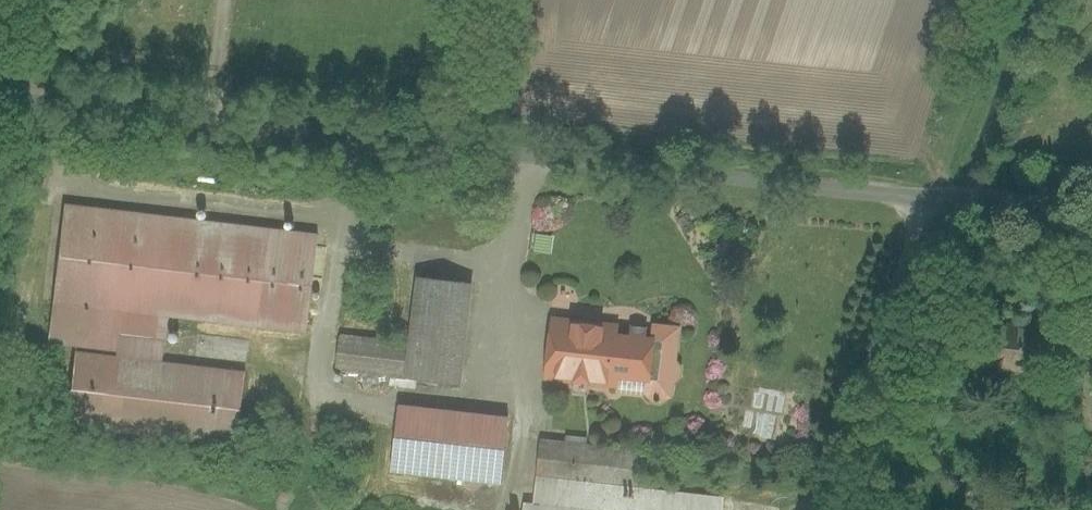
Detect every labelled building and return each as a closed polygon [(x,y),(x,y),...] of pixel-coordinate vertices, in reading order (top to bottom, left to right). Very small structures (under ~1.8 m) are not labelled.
[(319,237),(59,206),(41,359),(67,362),(60,424),(244,445),(253,370),(160,360),(164,326),(307,343),(319,237)] [(461,384),(472,282),(413,276),(406,340),(340,333),(336,371),(461,384)] [(651,324),(548,314),(541,382),(648,392),(656,399),(674,401),(682,324),(651,321),(651,324)] [(1044,328),(978,322),(975,366),(1040,371),(1044,328)] [(501,485),(508,416),(397,404),(390,473),(501,485)] [(723,498),(639,489),(643,449),(540,437),(532,503),(523,502),(522,509),(721,509),(723,498)] [(782,505),(740,502),(739,509),(781,509),(782,505)]
